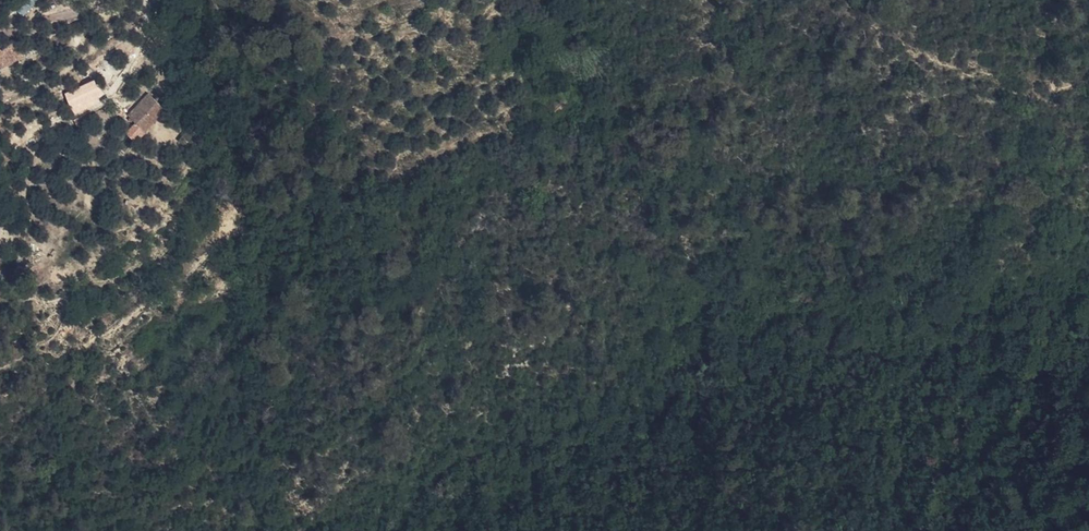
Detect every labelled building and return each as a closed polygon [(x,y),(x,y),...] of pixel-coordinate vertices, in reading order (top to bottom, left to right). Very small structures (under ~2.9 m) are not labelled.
[(0,53),(0,73),(1,73),(29,58),(17,41),(0,53)] [(89,98),(93,104),(101,99),(100,99),(95,91),(98,90),(93,82),(76,92),(83,101),(89,98)] [(564,86),(556,93),(562,100),(570,93),(564,86)] [(106,95),(101,88),(98,90),(95,91),(100,99),(101,99),(106,95)] [(562,100),(556,93),(548,99),(554,107),(562,100)] [(150,94),(130,115),(147,132),(168,111),(150,94)] [(87,108),(93,104),(89,98),(83,101),(87,108)]
